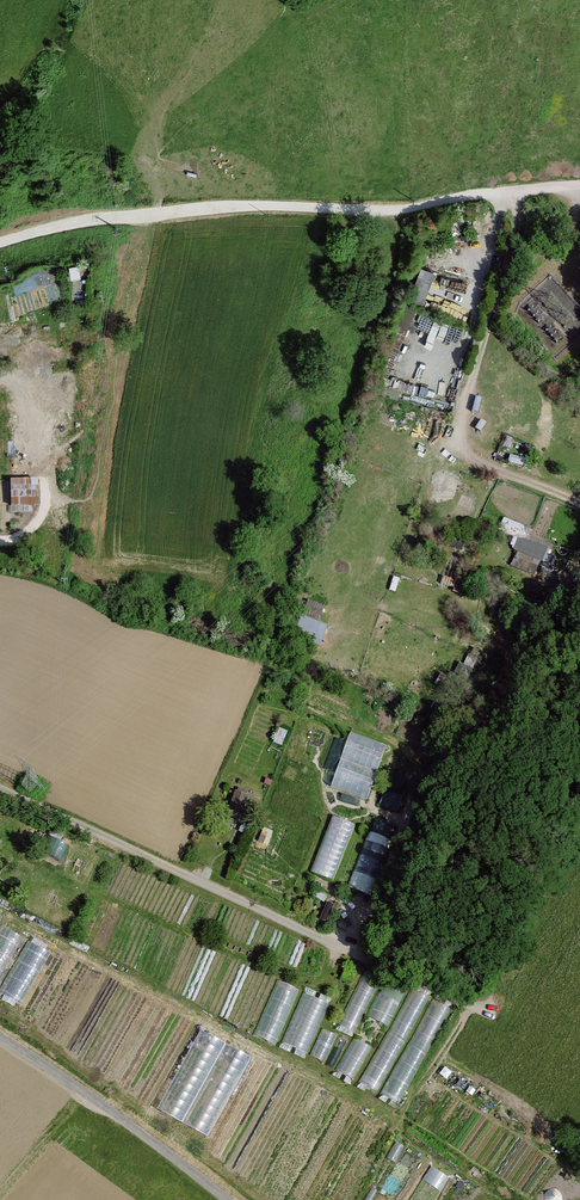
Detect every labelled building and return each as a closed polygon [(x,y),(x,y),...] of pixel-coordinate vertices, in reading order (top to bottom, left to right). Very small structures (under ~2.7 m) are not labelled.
[(412,297),(426,302),(438,271),(424,265),(412,297)] [(13,478),(13,505),(41,504),(41,477),(13,478)] [(8,532),(8,496),(0,496),(0,532),(8,532)] [(505,519),(503,525),(521,531),(515,549),(546,559),(550,546),(527,538),(530,527),(505,519)] [(518,552),(514,567),(541,574),(544,559),(518,552)] [(309,598),(297,634),(323,643),(330,623),(321,620),(326,604),(309,598)] [(368,798),(389,744),(353,730),(332,784),(368,798)] [(401,807),(403,795),(386,791),(383,804),(401,807)] [(236,792),(229,808),(241,813),(247,797),(236,792)] [(335,878),(357,823),(335,814),(313,869),(335,878)] [(352,886),(373,892),(396,823),(375,816),(352,886)] [(256,1034),(278,1043),(301,987),(279,978),(256,1034)] [(393,1023),(402,994),(381,987),(372,1016),(393,1023)] [(310,1050),(330,1002),(306,991),(286,1039),(310,1050)] [(425,1003),(409,994),(364,1081),(380,1089),(425,1003)] [(405,1101),(447,1008),(430,1000),(388,1093),(405,1101)] [(326,1060),(339,1034),(325,1027),(312,1054),(326,1060)] [(357,1036),(337,1068),(354,1078),(374,1046),(357,1036)]
